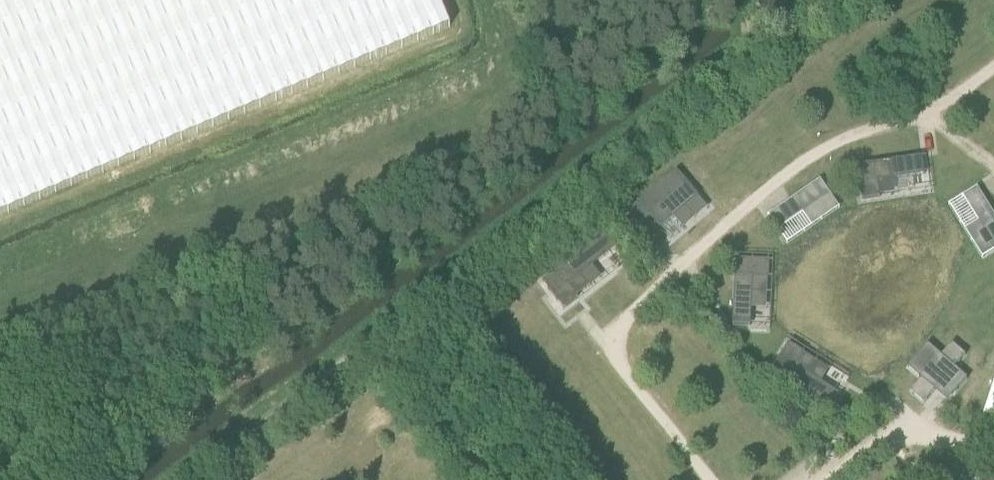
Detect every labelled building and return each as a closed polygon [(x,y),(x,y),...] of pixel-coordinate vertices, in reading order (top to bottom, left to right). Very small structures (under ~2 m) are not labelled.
[(451,27),(439,0),(0,0),(0,216),(451,27)] [(879,184),(926,177),(923,158),(858,168),(863,202),(882,199),(879,184)] [(679,172),(627,213),(639,227),(651,217),(661,230),(674,219),(699,199),(700,199),(679,172)] [(805,213),(831,195),(821,180),(768,216),(778,231),(805,213)] [(963,197),(980,224),(993,246),(993,212),(978,187),(963,197)] [(569,290),(619,251),(608,237),(543,287),(564,314),(579,303),(569,290)] [(738,259),(733,325),(751,327),(752,311),(755,279),(771,280),(772,262),(738,259)] [(797,367),(806,354),(790,344),(772,373),(827,408),(837,393),(797,367)] [(911,395),(924,407),(935,395),(941,388),(954,400),(966,386),(953,375),(964,362),(951,350),(940,362),(939,361),(920,382),(921,383),(911,395)] [(972,416),(993,434),(993,390),(972,416)] [(961,479),(989,479),(966,470),(961,479)]
